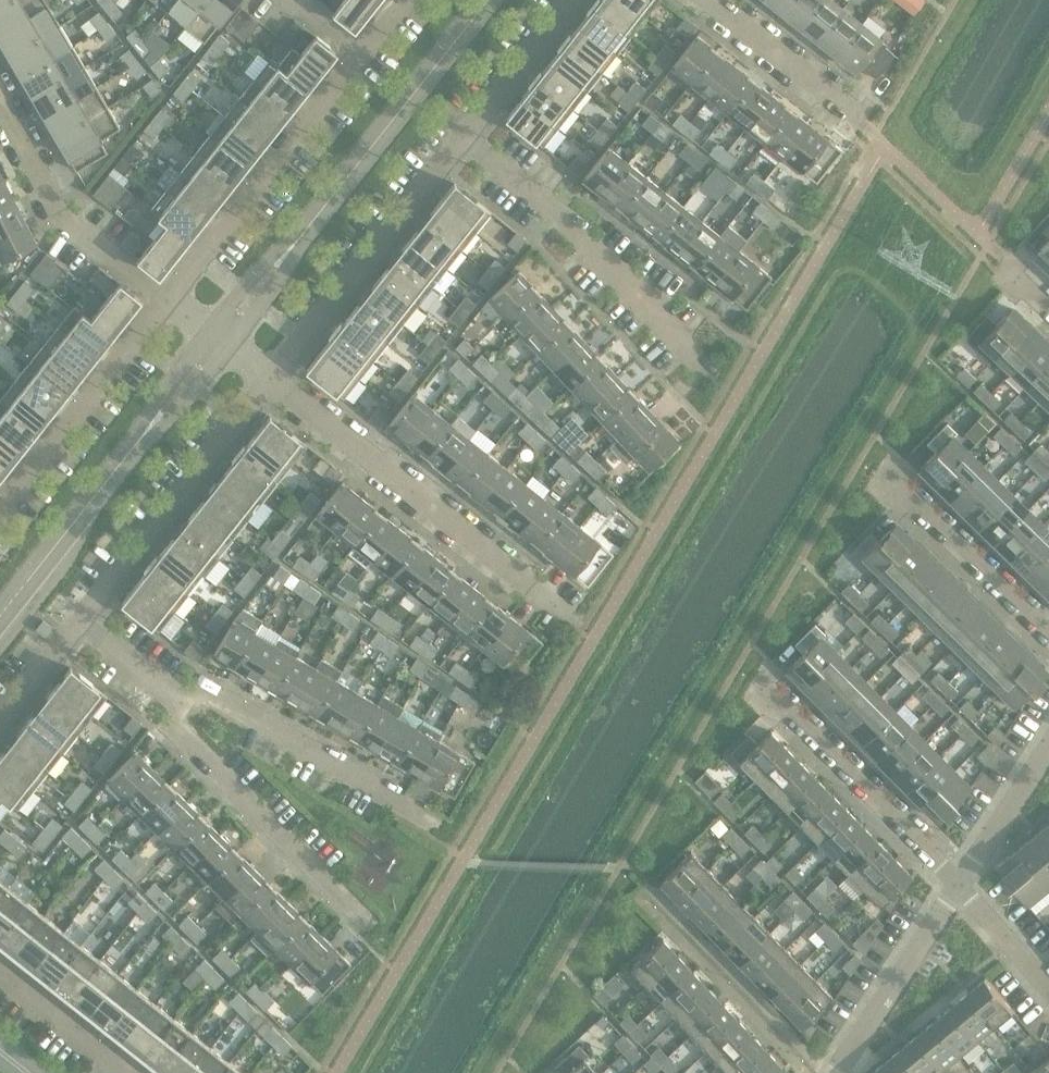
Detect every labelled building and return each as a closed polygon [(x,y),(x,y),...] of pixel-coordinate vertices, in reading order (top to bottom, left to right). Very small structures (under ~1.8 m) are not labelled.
[(0,7),(0,35),(49,6),(46,0),(12,0),(0,7)] [(106,10),(115,2),(113,0),(98,0),(106,10)] [(167,12),(177,0),(151,0),(167,12)] [(167,12),(185,27),(207,0),(177,0),(167,12)] [(185,27),(205,42),(220,24),(240,0),(207,0),(185,27)] [(335,14),(355,30),(378,0),(345,0),(335,14)] [(595,7),(632,36),(647,18),(624,0),(601,0),(595,7)] [(647,18),(661,0),(624,0),(647,18)] [(781,12),(791,0),(767,0),(781,12)] [(781,12),(800,26),(821,0),(791,0),(781,12)] [(800,26),(818,41),(843,9),(832,0),(821,0),(800,26)] [(924,0),(897,0),(916,15),(926,1),(924,0)] [(115,2),(106,10),(115,21),(124,13),(115,2)] [(0,35),(0,40),(9,56),(61,26),(49,6),(0,35)] [(245,42),(261,22),(242,7),(226,27),(245,42)] [(595,7),(580,26),(617,55),(632,36),(595,7)] [(843,9),(818,41),(837,55),(862,24),(843,9)] [(90,19),(99,30),(108,23),(99,12),(90,19)] [(697,26),(687,18),(678,30),(688,38),(697,26)] [(108,23),(99,30),(108,41),(117,34),(108,23)] [(862,24),(837,55),(857,72),(858,70),(857,70),(859,67),(862,69),(864,67),(863,69),(877,79),(876,78),(877,77),(881,74),(883,73),(884,71),(887,68),(889,66),(891,63),(892,60),(893,57),(894,56),(895,56),(896,55),(885,47),(887,45),(880,40),(881,39),(862,24)] [(61,26),(9,56),(21,76),(73,46),(61,26)] [(580,26),(566,44),(603,73),(617,55),(580,26)] [(127,36),(136,48),(145,40),(136,29),(127,36)] [(220,35),(212,46),(222,54),(231,43),(220,35)] [(673,68),(692,83),(717,51),(698,36),(673,68)] [(336,53),(316,37),(302,55),(293,49),(279,67),(287,74),(286,75),(306,91),(336,53)] [(145,40),(136,48),(145,59),(154,51),(145,40)] [(566,44),(551,62),(588,92),(603,73),(566,44)] [(666,45),(657,56),(667,64),(676,53),(666,45)] [(73,46),(21,76),(33,97),(85,66),(73,46)] [(222,54),(212,46),(203,57),(213,65),(222,54)] [(120,57),(129,68),(138,61),(129,50),(120,57)] [(717,51),(692,83),(710,98),(736,66),(717,51)] [(667,64),(657,56),(648,67),(658,75),(667,64)] [(160,59),(151,66),(151,67),(160,78),(169,71),(160,59)] [(287,74),(279,67),(270,60),(255,80),(292,109),(306,91),(286,75),(287,74)] [(138,61),(129,68),(138,79),(147,72),(138,61)] [(551,62),(537,81),(574,110),(588,92),(551,62)] [(85,66),(33,97),(45,117),(97,87),(85,66)] [(736,66),(710,98),(729,113),(754,80),(736,66)] [(191,71),(182,82),(193,91),(201,79),(191,71)] [(153,79),(143,86),(152,98),(162,90),(153,79)] [(255,80),(240,99),(277,128),(292,109),(255,80)] [(754,80),(729,113),(747,127),(772,95),(754,80)] [(537,81),(522,99),(559,128),(574,110),(537,81)] [(193,91),(182,82),(174,94),(184,102),(193,91)] [(637,82),(628,93),(638,101),(647,90),(637,82)] [(618,85),(610,96),(619,103),(620,102),(628,93),(618,85)] [(97,87),(45,117),(57,137),(109,107),(97,87)] [(664,101),(654,93),(653,92),(645,103),(655,111),(664,101)] [(638,101),(628,93),(620,102),(619,103),(619,104),(629,112),(638,101)] [(772,95),(747,127),(766,142),(791,110),(772,95)] [(240,99),(226,117),(263,146),(277,128),(240,99)] [(559,128),(522,99),(507,118),(544,148),(559,128)] [(109,107),(57,137),(77,171),(108,153),(101,140),(121,128),(109,107)] [(162,109),(153,120),(163,128),(172,117),(162,109)] [(791,110),(766,142),(784,156),(809,124),(791,110)] [(220,113),(206,131),(211,135),(211,136),(248,165),(263,146),(226,117),(225,117),(220,113)] [(673,125),(683,133),(691,122),(681,114),(673,125)] [(643,125),(653,133),(661,123),(651,115),(643,125)] [(607,118),(598,129),(609,138),(617,126),(607,118)] [(163,128),(153,120),(144,131),(154,139),(163,128)] [(691,122),(683,133),(693,141),(701,130),(691,122)] [(661,123),(653,133),(663,141),(671,131),(661,123)] [(809,124),(784,156),(817,183),(843,151),(809,124)] [(609,138),(598,129),(590,141),(600,149),(609,138)] [(211,136),(196,154),(233,183),(248,165),(211,136)] [(679,154),(689,162),(698,152),(688,144),(679,154)] [(710,154),(720,162),(728,152),(718,144),(710,154)] [(133,145),(124,157),(134,165),(143,154),(133,145)] [(584,180),(603,195),(629,163),(609,148),(584,180)] [(698,152),(689,162),(700,170),(708,160),(698,152)] [(728,152),(720,162),(730,170),(738,159),(728,152)] [(196,154),(182,173),(218,202),(233,183),(196,154)] [(577,156),(569,167),(579,176),(588,164),(577,156)] [(134,165),(124,157),(115,168),(125,176),(134,165)] [(629,163),(603,195),(622,210),(647,178),(629,163)] [(182,173),(167,191),(204,220),(218,202),(182,173)] [(716,184),(726,191),(734,181),(724,173),(716,184)] [(747,183),(757,191),(765,181),(755,173),(747,183)] [(93,195),(112,210),(128,190),(109,175),(93,195)] [(647,178),(622,210),(640,225),(665,192),(647,178)] [(0,182),(0,209),(15,201),(5,180),(0,182)] [(734,181),(726,191),(736,199),(744,189),(734,181)] [(765,181),(757,191),(768,200),(776,189),(765,181)] [(455,184),(440,203),(477,232),(492,213),(455,184)] [(204,220),(167,191),(151,211),(168,224),(169,223),(189,239),(204,220)] [(665,192),(640,225),(658,239),(684,207),(665,192)] [(0,209),(0,235),(26,222),(15,201),(0,209)] [(440,203),(425,221),(462,251),(477,232),(440,203)] [(753,213),(764,221),(772,211),(761,203),(753,213)] [(684,207),(658,239),(677,254),(702,222),(684,207)] [(772,211),(764,221),(774,230),(782,219),(772,211)] [(425,221),(411,240),(447,269),(462,251),(425,221)] [(0,235),(0,263),(37,244),(26,222),(0,235)] [(702,222),(677,254),(695,268),(721,236),(702,222)] [(169,223),(168,224),(139,260),(159,276),(189,239),(169,223)] [(527,241),(517,233),(508,244),(518,252),(527,241)] [(721,236),(695,268),(714,283),(739,251),(721,236)] [(411,240),(396,258),(433,287),(447,269),(411,240)] [(1048,270),(1048,242),(1035,257),(1048,270)] [(739,251),(714,283),(747,309),(773,277),(739,251)] [(49,289),(65,269),(47,254),(31,274),(49,289)] [(396,258),(381,277),(418,306),(433,287),(396,258)] [(496,259),(487,270),(497,278),(506,267),(496,259)] [(497,278),(487,270),(478,281),(488,290),(497,278)] [(490,300),(506,317),(536,289),(519,271),(490,300)] [(381,277),(366,295),(403,325),(418,306),(381,277)] [(25,281),(16,293),(26,301),(35,290),(25,281)] [(121,284),(92,320),(91,322),(111,338),(141,300),(121,284)] [(536,289),(506,317),(522,335),(552,306),(536,289)] [(26,301),(16,293),(7,304),(17,312),(26,301)] [(366,295),(352,314),(389,343),(403,325),(366,295)] [(467,296),(458,307),(468,315),(477,304),(467,296)] [(552,306),(522,335),(539,352),(568,324),(552,306)] [(75,307),(59,327),(96,356),(111,338),(91,322),(92,320),(75,307)] [(468,315),(458,307),(449,318),(459,326),(468,315)] [(981,342),(997,357),(1029,324),(1013,309),(997,326),(988,317),(968,338),(977,347),(981,342)] [(352,314),(337,332),(374,362),(389,343),(352,314)] [(568,324),(539,352),(555,369),(585,341),(568,324)] [(1029,324),(997,357),(1012,372),(1046,336),(1038,328),(1035,330),(1029,324)] [(59,327),(45,345),(82,374),(96,356),(59,327)] [(337,332),(323,351),(360,380),(374,362),(337,332)] [(437,333),(428,344),(439,352),(447,341),(437,333)] [(1012,372),(1027,386),(1048,363),(1048,338),(1046,336),(1012,372)] [(465,339),(456,348),(466,357),(474,348),(465,339)] [(585,341),(555,369),(571,386),(601,358),(585,341)] [(439,352),(428,344),(420,355),(430,364),(439,352)] [(45,345),(30,364),(67,393),(82,374),(45,345)] [(360,380),(323,351),(307,370),(344,399),(360,380)] [(473,364),(483,373),(492,364),(482,355),(473,364)] [(601,358),(571,386),(587,404),(617,375),(601,358)] [(450,369),(459,378),(468,368),(459,359),(450,369)] [(1027,386),(1042,401),(1048,394),(1048,363),(1027,386)] [(30,364),(15,382),(52,412),(67,393),(30,364)] [(492,364),(483,373),(492,382),(501,372),(492,364)] [(468,368),(459,378),(469,386),(477,377),(468,368)] [(965,368),(957,376),(969,387),(976,379),(965,368)] [(408,370),(399,381),(409,389),(418,378),(408,370)] [(617,375),(587,404),(603,421),(633,393),(617,375)] [(409,389),(399,381),(390,392),(401,400),(409,389)] [(15,382),(1,401),(38,430),(52,412),(15,382)] [(974,392),(984,402),(991,393),(981,384),(974,392)] [(508,397),(517,405),(526,396),(517,387),(508,397)] [(484,401),(494,410),(503,400),(493,391),(484,401)] [(633,393),(603,421),(619,438),(649,410),(633,393)] [(991,393),(984,402),(994,411),(1002,403),(991,393)] [(388,426),(408,442),(433,410),(414,394),(388,426)] [(526,396),(517,405),(527,414),(536,404),(526,396)] [(503,400),(494,410),(503,418),(512,409),(503,400)] [(0,402),(0,430),(23,449),(38,430),(1,401),(0,402)] [(378,408),(369,419),(379,427),(388,416),(378,408)] [(433,410),(408,442),(426,456),(452,424),(433,410)] [(649,410),(619,438),(649,469),(679,441),(649,410)] [(997,423),(986,412),(978,420),(989,431),(997,423)] [(1004,421),(1014,430),(1022,422),(1012,412),(1004,421)] [(270,417),(255,436),(292,465),(307,446),(270,417)] [(452,424),(426,456),(444,471),(470,439),(476,431),(458,417),(452,424)] [(543,429),(552,437),(561,428),(551,419),(543,429)] [(1022,422),(1014,430),(1024,440),(1032,432),(1022,422)] [(519,433),(528,442),(537,432),(528,423),(519,433)] [(921,469),(936,485),(969,452),(953,437),(957,433),(948,424),(928,444),(937,453),(921,469)] [(561,428),(552,437),(561,446),(570,437),(561,428)] [(994,436),(1004,446),(1012,437),(1002,428),(994,436)] [(8,467),(23,449),(0,430),(0,460),(8,467)] [(537,432),(528,442),(538,450),(547,441),(537,432)] [(255,436),(241,454),(278,484),(292,465),(255,436)] [(1012,437),(1004,446),(1014,455),(1022,447),(1012,437)] [(470,439),(444,471),(463,486),(488,454),(470,439)] [(1033,453),(1043,463),(1048,457),(1048,452),(1041,445),(1033,453)] [(577,461),(587,470),(596,460),(586,451),(577,461)] [(969,452),(936,485),(943,491),(940,494),(949,502),(983,467),(969,452)] [(1043,463),(1033,453),(1025,461),(1035,471),(1043,463)] [(241,454),(226,473),(263,502),(278,484),(241,454)] [(488,454),(463,486),(481,501),(507,469),(488,454)] [(554,465),(563,474),(572,464),(562,456),(554,465)] [(0,460),(0,478),(8,467),(0,460)] [(596,460),(587,470),(597,479),(606,470),(596,460)] [(1035,471),(1045,481),(1048,477),(1048,468),(1043,463),(1035,471)] [(572,464),(563,474),(572,483),(581,473),(572,464)] [(343,474),(332,466),(323,477),(334,485),(343,474)] [(983,467),(949,502),(957,511),(960,508),(966,514),(998,481),(983,467)] [(507,469),(481,501),(500,516),(526,483),(507,469)] [(226,473),(211,491),(248,520),(263,502),(226,473)] [(998,481),(966,514),(973,520),(970,523),(978,532),(1013,496),(998,481)] [(318,515),(337,530),(363,498),(343,483),(318,515)] [(526,483),(500,516),(518,530),(544,498),(526,483)] [(588,497),(598,506),(607,497),(597,488),(588,497)] [(211,491),(197,510),(234,539),(248,520),(211,491)] [(311,492),(302,503),(313,512),(321,500),(311,492)] [(1013,496),(978,532),(987,540),(990,537),(996,543),(1028,511),(1013,496)] [(607,497),(598,506),(608,516),(617,506),(607,497)] [(363,498),(337,530),(355,545),(381,513),(363,498)] [(544,498),(518,530),(537,545),(562,513),(544,498)] [(313,512),(302,503),(293,515),(304,523),(313,512)] [(197,510),(182,528),(219,558),(234,539),(197,510)] [(1028,511),(996,543),(1002,550),(1000,553),(1008,561),(1043,525),(1028,511)] [(381,513),(355,545),(349,553),(367,568),(374,560),(399,528),(381,513)] [(562,513),(537,545),(555,559),(581,527),(562,513)] [(865,558),(880,573),(912,540),(897,525),(881,541),(872,532),(852,553),(861,562),(865,558)] [(1008,561),(1017,569),(1020,566),(1026,573),(1048,549),(1048,531),(1043,525),(1008,561)] [(581,527),(555,559),(589,586),(614,554),(581,527)] [(182,528),(167,547),(204,576),(219,558),(182,528)] [(399,528),(374,560),(392,574),(418,542),(399,528)] [(282,529),(273,540),(283,548),(292,537),(282,529)] [(283,548),(273,540),(264,551),(274,560),(283,548)] [(912,540),(880,573),(895,587),(930,552),(922,543),(919,546),(912,540)] [(418,542),(392,574),(411,589),(436,557),(418,542)] [(167,547),(153,565),(190,594),(204,576),(167,547)] [(1026,573),(1041,587),(1048,579),(1048,549),(1026,573)] [(930,552),(895,587),(910,602),(942,569),(936,563),(939,560),(930,552)] [(293,567),(303,574),(311,563),(300,556),(293,567)] [(436,557),(411,589),(429,604),(455,572),(436,557)] [(311,563),(303,574),(314,581),(321,570),(311,563)] [(153,565),(138,584),(175,613),(190,594),(153,565)] [(281,566),(280,567),(273,577),(284,585),(291,574),(281,566)] [(252,567),(244,578),(254,586),(263,575),(252,567)] [(942,569),(910,602),(925,617),(960,581),(951,573),(949,576),(942,569)] [(455,572),(429,604),(448,619),(473,587),(455,572)] [(254,586),(244,578),(235,589),(245,597),(254,586)] [(1041,587),(1048,595),(1048,579),(1041,587)] [(293,590),(303,598),(311,587),(300,580),(293,590)] [(960,581),(925,617),(940,631),(972,599),(966,592),(969,590),(960,581)] [(332,593),(342,600),(350,590),(339,582),(332,593)] [(175,613),(138,584),(123,603),(160,632),(175,613)] [(841,592),(851,602),(859,594),(849,584),(841,592)] [(311,587),(303,598),(314,605),(321,594),(311,587)] [(473,587),(448,619),(466,634),(492,601),(473,587)] [(350,590),(342,600),(353,608),(360,597),(350,590)] [(859,594),(851,602),(862,612),(869,604),(859,594)] [(972,599),(940,631),(955,646),(990,611),(981,602),(978,605),(972,599)] [(492,601),(466,634),(485,648),(510,616),(492,601)] [(223,603),(214,614),(225,623),(233,611),(223,603)] [(332,617),(342,624),(350,613),(339,606),(332,617)] [(371,620),(382,627),(389,616),(378,609),(371,620)] [(990,611),(955,646),(970,661),(1002,628),(996,622),(998,619),(990,611)] [(350,613),(342,624),(353,631),(360,620),(350,613)] [(225,623),(214,614),(206,625),(216,634),(225,623)] [(865,625),(854,614),(846,622),(857,633),(865,625)] [(871,622),(881,632),(889,624),(879,614),(871,622)] [(389,616),(382,627),(392,634),(400,623),(389,616)] [(510,616),(485,648),(518,675),(543,643),(510,616)] [(53,627),(44,621),(37,629),(46,636),(53,627)] [(214,656),(235,669),(256,633),(235,621),(214,656)] [(261,624),(256,633),(235,669),(255,680),(282,636),(261,624)] [(889,624),(881,632),(891,641),(899,633),(889,624)] [(789,670),(804,686),(837,654),(821,638),(825,634),(816,625),(796,645),(805,654),(789,670)] [(428,627),(421,636),(429,642),(436,633),(428,627)] [(1002,628),(970,661),(985,675),(1020,640),(1011,631),(1008,634),(1002,628)] [(862,638),(872,648),(880,640),(870,630),(862,638)] [(371,643),(381,650),(389,640),(378,632),(371,643)] [(410,646),(421,653),(428,643),(417,635),(410,646)] [(282,636),(255,680),(276,692),(296,657),(302,648),(282,636)] [(389,640),(381,650),(392,658),(399,647),(389,640)] [(880,640),(872,648),(882,658),(890,650),(880,640)] [(1020,640),(985,675),(1000,690),(1032,657),(1025,651),(1028,648),(1020,640)] [(193,641),(185,652),(195,660),(204,649),(193,641)] [(428,643),(421,653),(431,661),(439,650),(428,643)] [(909,647),(900,655),(910,665),(919,657),(909,647)] [(837,654),(804,686),(810,692),(808,695),(816,704),(851,668),(837,654)] [(910,665),(900,655),(892,663),(902,673),(910,665)] [(296,657),(276,692),(296,704),(317,669),(296,657)] [(919,657),(910,665),(921,675),(929,667),(919,657)] [(1032,657),(1000,690),(1015,705),(1031,689),(1034,692),(1044,682),(1041,679),(1047,673),(1032,657)] [(317,669),(296,704),(316,716),(337,681),(342,671),(322,659),(317,669)] [(410,670),(421,677),(428,666),(417,659),(410,670)] [(449,673),(460,680),(467,669),(456,662),(449,673)] [(910,665),(902,673),(912,683),(921,675),(910,665)] [(428,666),(421,677),(431,684),(439,673),(428,666)] [(71,668),(56,688),(93,717),(108,697),(71,668)] [(851,668),(816,704),(824,712),(827,709),(834,715),(866,683),(851,668)] [(467,669),(460,680),(471,688),(479,677),(467,669)] [(931,680),(941,690),(949,682),(939,672),(931,680)] [(337,681),(316,716),(337,728),(358,693),(337,681)] [(949,682),(941,690),(951,700),(959,692),(949,682)] [(866,683),(834,715),(840,722),(837,725),(846,733),(881,698),(866,683)] [(449,696),(460,703),(467,693),(456,685),(449,696)] [(56,688),(41,706),(78,735),(93,717),(56,688)] [(922,696),(932,706),(940,698),(930,688),(922,696)] [(358,693),(337,728),(357,740),(378,705),(358,693)] [(467,693),(460,703),(471,711),(479,700),(467,693)] [(378,705),(357,740),(378,752),(404,707),(384,695),(378,705)] [(881,698),(846,733),(854,742),(857,739),(863,745),(896,713),(881,698)] [(940,698),(932,706),(942,716),(950,708),(940,698)] [(967,700),(959,709),(971,719),(979,711),(967,700)] [(41,706),(26,724),(63,754),(78,735),(41,706)] [(404,707),(378,752),(398,764),(424,719),(404,707)] [(896,713),(863,745),(878,760),(910,728),(896,713)] [(143,725),(133,717),(124,728),(134,736),(143,725)] [(951,726),(962,736),(969,728),(959,718),(951,726)] [(424,719),(398,764),(418,776),(439,741),(444,731),(424,719)] [(26,724),(12,743),(49,772),(63,754),(26,724)] [(998,747),(1005,737),(995,727),(987,736),(998,747)] [(910,728),(878,760),(893,775),(925,742),(910,728)] [(969,728),(962,736),(972,746),(980,737),(969,728)] [(754,778),(756,779),(788,748),(787,748),(772,733),(773,733),(772,732),(759,744),(749,735),(731,753),(754,777),(753,777),(754,778)] [(439,741),(418,776),(455,797),(476,762),(439,741)] [(925,742),(893,775),(907,789),(940,757),(925,742)] [(0,758),(0,764),(34,791),(49,772),(12,743),(0,758)] [(112,744),(103,755),(113,763),(122,752),(112,744)] [(977,757),(986,765),(995,752),(988,746),(977,757)] [(788,748),(756,779),(769,792),(769,793),(770,794),(770,793),(772,795),(803,764),(803,763),(802,764),(788,749),(788,748)] [(108,781),(125,798),(154,769),(137,752),(108,781)] [(113,763),(103,755),(94,766),(104,774),(113,763)] [(940,757),(907,789),(922,804),(955,772),(940,757)] [(3,796),(2,797),(18,810),(34,791),(0,764),(0,794),(3,796)] [(803,764),(772,795),(785,808),(784,809),(785,810),(786,809),(787,811),(819,780),(819,779),(818,780),(803,765),(804,764),(803,764)] [(154,769),(125,798),(142,815),(171,785),(154,769)] [(955,772),(922,804),(938,820),(944,814),(947,817),(957,806),(954,803),(970,787),(955,772)] [(819,780),(787,811),(800,824),(801,825),(803,827),(835,796),(834,795),(833,796),(819,781),(819,780)] [(82,781),(74,792),(84,800),(93,789),(82,781)] [(171,785),(142,815),(159,831),(187,802),(171,785)] [(84,800),(74,792),(65,803),(75,811),(84,800)] [(714,802),(724,811),(732,803),(723,794),(714,802)] [(835,796),(803,827),(816,840),(815,840),(816,841),(817,841),(818,843),(850,811),(849,812),(834,797),(835,796)] [(187,802),(159,831),(175,848),(204,818),(187,802)] [(732,803),(724,811),(733,821),(741,813),(732,803)] [(850,811),(818,843),(831,856),(832,857),(834,859),(866,827),(865,827),(850,813),(851,812),(850,811)] [(79,826),(88,835),(98,826),(88,817),(79,826)] [(53,818),(43,830),(53,838),(63,826),(53,818)] [(204,818),(175,848),(192,864),(221,835),(204,818)] [(1035,840),(1048,857),(1048,824),(1048,823),(1039,831),(1042,834),(1035,840)] [(746,833),(755,843),(763,835),(754,825),(746,833)] [(98,826),(88,835),(98,844),(107,835),(98,826)] [(866,827),(834,859),(847,872),(846,872),(847,873),(848,873),(849,874),(881,843),(880,843),(865,828),(866,828),(866,827)] [(63,837),(73,847),(82,838),(72,828),(63,837)] [(723,836),(732,846),(741,838),(731,828),(723,836)] [(8,848),(16,838),(5,829),(0,836),(0,842),(8,848)] [(53,838),(43,830),(33,843),(43,851),(53,838)] [(221,835),(192,864),(209,881),(238,852),(221,835)] [(763,835),(755,843),(764,852),(772,845),(763,835)] [(16,838),(8,848),(19,857),(28,847),(16,838)] [(82,838),(73,847),(83,857),(92,848),(82,838)] [(741,838),(732,846),(742,855),(750,847),(741,838)] [(1019,853),(1048,888),(1048,887),(1048,857),(1035,840),(1019,853)] [(881,843),(849,874),(862,888),(863,889),(863,888),(865,890),(897,859),(896,858),(896,859),(881,844),(882,844),(881,843)] [(113,859),(122,868),(131,859),(122,850),(113,859)] [(238,852),(209,881),(226,897),(255,868),(238,852)] [(676,900),(676,901),(708,869),(707,868),(707,867),(706,866),(706,867),(692,853),(664,880),(660,884),(661,885),(662,885),(677,899),(676,900)] [(1004,876),(1014,888),(1017,885),(1031,902),(1048,888),(1019,853),(1002,867),(1008,874),(1004,876)] [(773,856),(766,863),(766,864),(771,870),(775,873),(783,865),(773,856)] [(131,859),(122,868),(131,877),(140,868),(131,859)] [(897,859),(865,890),(878,903),(878,904),(878,905),(879,904),(881,907),(883,905),(891,913),(892,914),(901,900),(900,899),(895,894),(913,876),(912,875),(897,860),(897,859)] [(95,869),(105,879),(114,870),(104,860),(95,869)] [(754,868),(764,877),(771,870),(766,864),(766,863),(762,860),(754,868)] [(794,867),(786,875),(795,884),(804,876),(794,867)] [(255,868),(226,897),(243,914),(271,885),(255,868)] [(708,869),(676,901),(677,901),(678,900),(692,915),(691,916),(692,916),(724,885),(722,883),(722,882),(721,882),(708,869)] [(114,870),(105,879),(115,889),(124,880),(114,870)] [(771,870),(764,877),(773,887),(781,879),(775,873),(771,870)] [(146,892),(155,901),(164,892),(155,883),(146,892)] [(271,885),(243,914),(259,931),(288,902),(271,885)] [(724,885),(692,916),(692,917),(693,916),(708,931),(707,932),(739,901),(738,899),(737,898),(724,885)] [(808,897),(817,906),(825,898),(816,889),(808,897)] [(0,897),(0,935),(24,905),(6,890),(0,897)] [(164,892),(155,901),(164,910),(173,901),(164,892)] [(785,900),(795,909),(803,901),(793,892),(785,900)] [(129,902),(139,912),(148,903),(138,893),(129,902)] [(825,898),(817,906),(826,916),(834,908),(825,898)] [(739,901),(707,932),(708,933),(709,932),(723,947),(723,948),(755,917),(753,915),(754,915),(753,914),(752,914),(739,901)] [(803,901),(795,909),(804,919),(812,911),(803,901)] [(288,902),(259,931),(276,947),(305,918),(288,902)] [(148,903),(139,912),(149,922),(158,913),(148,903)] [(0,935),(0,941),(16,953),(43,920),(24,905),(0,935)] [(180,926),(189,935),(198,925),(189,916),(180,926)] [(755,917),(723,948),(724,949),(724,948),(739,963),(738,963),(739,964),(770,933),(769,931),(768,930),(755,917)] [(305,918),(276,947),(293,964),(322,935),(305,918)] [(43,920),(16,953),(35,968),(61,934),(43,920)] [(816,931),(826,941),(834,933),(825,923),(816,931)] [(198,925),(189,935),(198,943),(207,934),(198,925)] [(162,936),(172,946),(182,936),(171,926),(162,936)] [(770,933),(739,964),(740,964),(754,979),(754,980),(786,949),(784,947),(785,946),(784,946),(783,946),(770,933)] [(834,933),(826,941),(835,950),(843,942),(834,933)] [(61,934),(35,968),(53,983),(80,949),(61,934)] [(322,935),(293,964),(323,994),(352,965),(322,935)] [(182,936),(172,946),(182,956),(192,946),(182,936)] [(865,955),(871,945),(862,936),(854,943),(864,955),(865,955)] [(645,984),(647,986),(679,956),(679,955),(678,956),(664,941),(665,940),(663,939),(631,969),(644,983),(644,984),(645,985),(645,984)] [(80,949),(53,983),(71,997),(98,964),(80,949)] [(786,949),(754,980),(755,980),(770,994),(769,995),(770,996),(802,964),(800,963),(800,962),(799,961),(799,962),(786,949)] [(213,959),(222,968),(231,959),(222,950),(213,959)] [(851,975),(861,960),(855,955),(843,967),(851,975)] [(679,956),(647,986),(659,1000),(660,1001),(662,1002),(695,972),(694,971),(693,972),(679,957),(680,956),(679,956)] [(231,959),(222,968),(231,977),(241,968),(231,959)] [(196,969),(206,979),(215,970),(205,960),(196,969)] [(98,964),(71,997),(90,1012),(117,978),(98,964)] [(802,964),(770,996),(771,996),(785,1010),(785,1011),(817,980),(815,978),(816,978),(815,977),(814,978),(802,964)] [(215,970),(206,979),(216,989),(225,980),(215,970)] [(695,972),(662,1002),(675,1016),(674,1016),(675,1017),(677,1019),(710,988),(709,988),(694,973),(695,972)] [(970,992),(969,992),(998,1026),(1015,1012),(987,977),(986,978),(986,979),(970,992)] [(117,978),(90,1012),(108,1027),(135,993),(117,978)] [(817,980),(785,1011),(786,1012),(786,1011),(801,1027),(802,1028),(806,1024),(820,1010),(824,1014),(826,1015),(834,1001),(833,1000),(832,999),(833,997),(831,994),(830,993),(817,980)] [(247,992),(256,1001),(265,992),(256,983),(247,992)] [(612,997),(602,987),(594,995),(603,1005),(612,997)] [(710,988),(677,1019),(690,1032),(689,1032),(690,1033),(691,1033),(692,1035),(725,1004),(724,1004),(724,1005),(709,989),(710,989),(710,988)] [(265,992),(256,1001),(266,1011),(275,1002),(265,992)] [(953,1006),(952,1006),(981,1041),(998,1026),(969,992),(969,993),(953,1007),(953,1006)] [(135,993),(108,1027),(127,1041),(153,1007),(135,993)] [(230,1002),(240,1012),(249,1003),(239,993),(230,1002)] [(249,1003),(240,1012),(250,1022),(259,1013),(249,1003)] [(725,1004),(692,1035),(705,1048),(704,1049),(705,1050),(706,1049),(708,1051),(740,1021),(740,1020),(739,1021),(725,1006),(725,1005),(725,1004)] [(936,1020),(935,1020),(964,1055),(981,1041),(952,1006),(952,1007),(952,1008),(936,1021),(936,1020)] [(153,1007),(127,1041),(145,1056),(172,1022),(153,1007)] [(621,1023),(630,1033),(638,1025),(629,1015),(621,1023)] [(918,1034),(918,1035),(946,1069),(964,1055),(935,1020),(934,1021),(935,1022),(919,1035),(918,1034)] [(740,1021),(708,1051),(720,1064),(720,1065),(721,1066),(721,1065),(723,1067),(755,1037),(755,1036),(754,1037),(740,1022),(740,1021)] [(172,1022),(145,1056),(164,1071),(190,1037),(172,1022)] [(638,1025),(630,1033),(639,1042),(647,1035),(638,1025)] [(264,1036),(274,1046),(283,1037),(273,1027),(264,1036)] [(901,1049),(921,1072),(942,1072),(946,1069),(918,1035),(917,1035),(918,1036),(902,1049),(901,1048),(901,1049)] [(615,1043),(624,1053),(632,1045),(623,1036),(615,1043)] [(164,1071),(167,1072),(192,1072),(209,1051),(190,1037),(164,1071)] [(283,1037),(274,1046),(284,1056),(293,1047),(283,1037)] [(723,1067),(728,1072),(749,1072),(770,1053),(770,1052),(769,1053),(755,1038),(756,1037),(755,1037),(723,1067)] [(1030,1051),(1037,1060),(1048,1052),(1041,1043),(1030,1051)] [(632,1045),(624,1053),(633,1063),(642,1055),(632,1045)] [(651,1055),(652,1057),(653,1057),(660,1065),(668,1057),(659,1048),(651,1055)] [(598,1072),(597,1072),(575,1049),(556,1067),(562,1072),(598,1072)] [(884,1063),(892,1072),(921,1072),(901,1049),(900,1049),(901,1050),(885,1063),(884,1063)] [(192,1072),(222,1072),(227,1066),(209,1051),(192,1072)] [(749,1072),(783,1072),(786,1070),(785,1069),(785,1070),(770,1054),(771,1053),(770,1053),(749,1072)] [(652,1057),(645,1064),(653,1072),(655,1072),(662,1067),(661,1067),(662,1066),(660,1065),(653,1057),(652,1057)] [(660,1065),(662,1066),(661,1067),(662,1067),(667,1072),(671,1072),(677,1067),(668,1057),(660,1065)] [(1031,1072),(1048,1072),(1048,1059),(1031,1072)] [(1005,1070),(1007,1072),(1020,1072),(1022,1071),(1015,1062),(1005,1070)] [(884,1063),(883,1064),(884,1064),(874,1072),(892,1072),(884,1063)]
